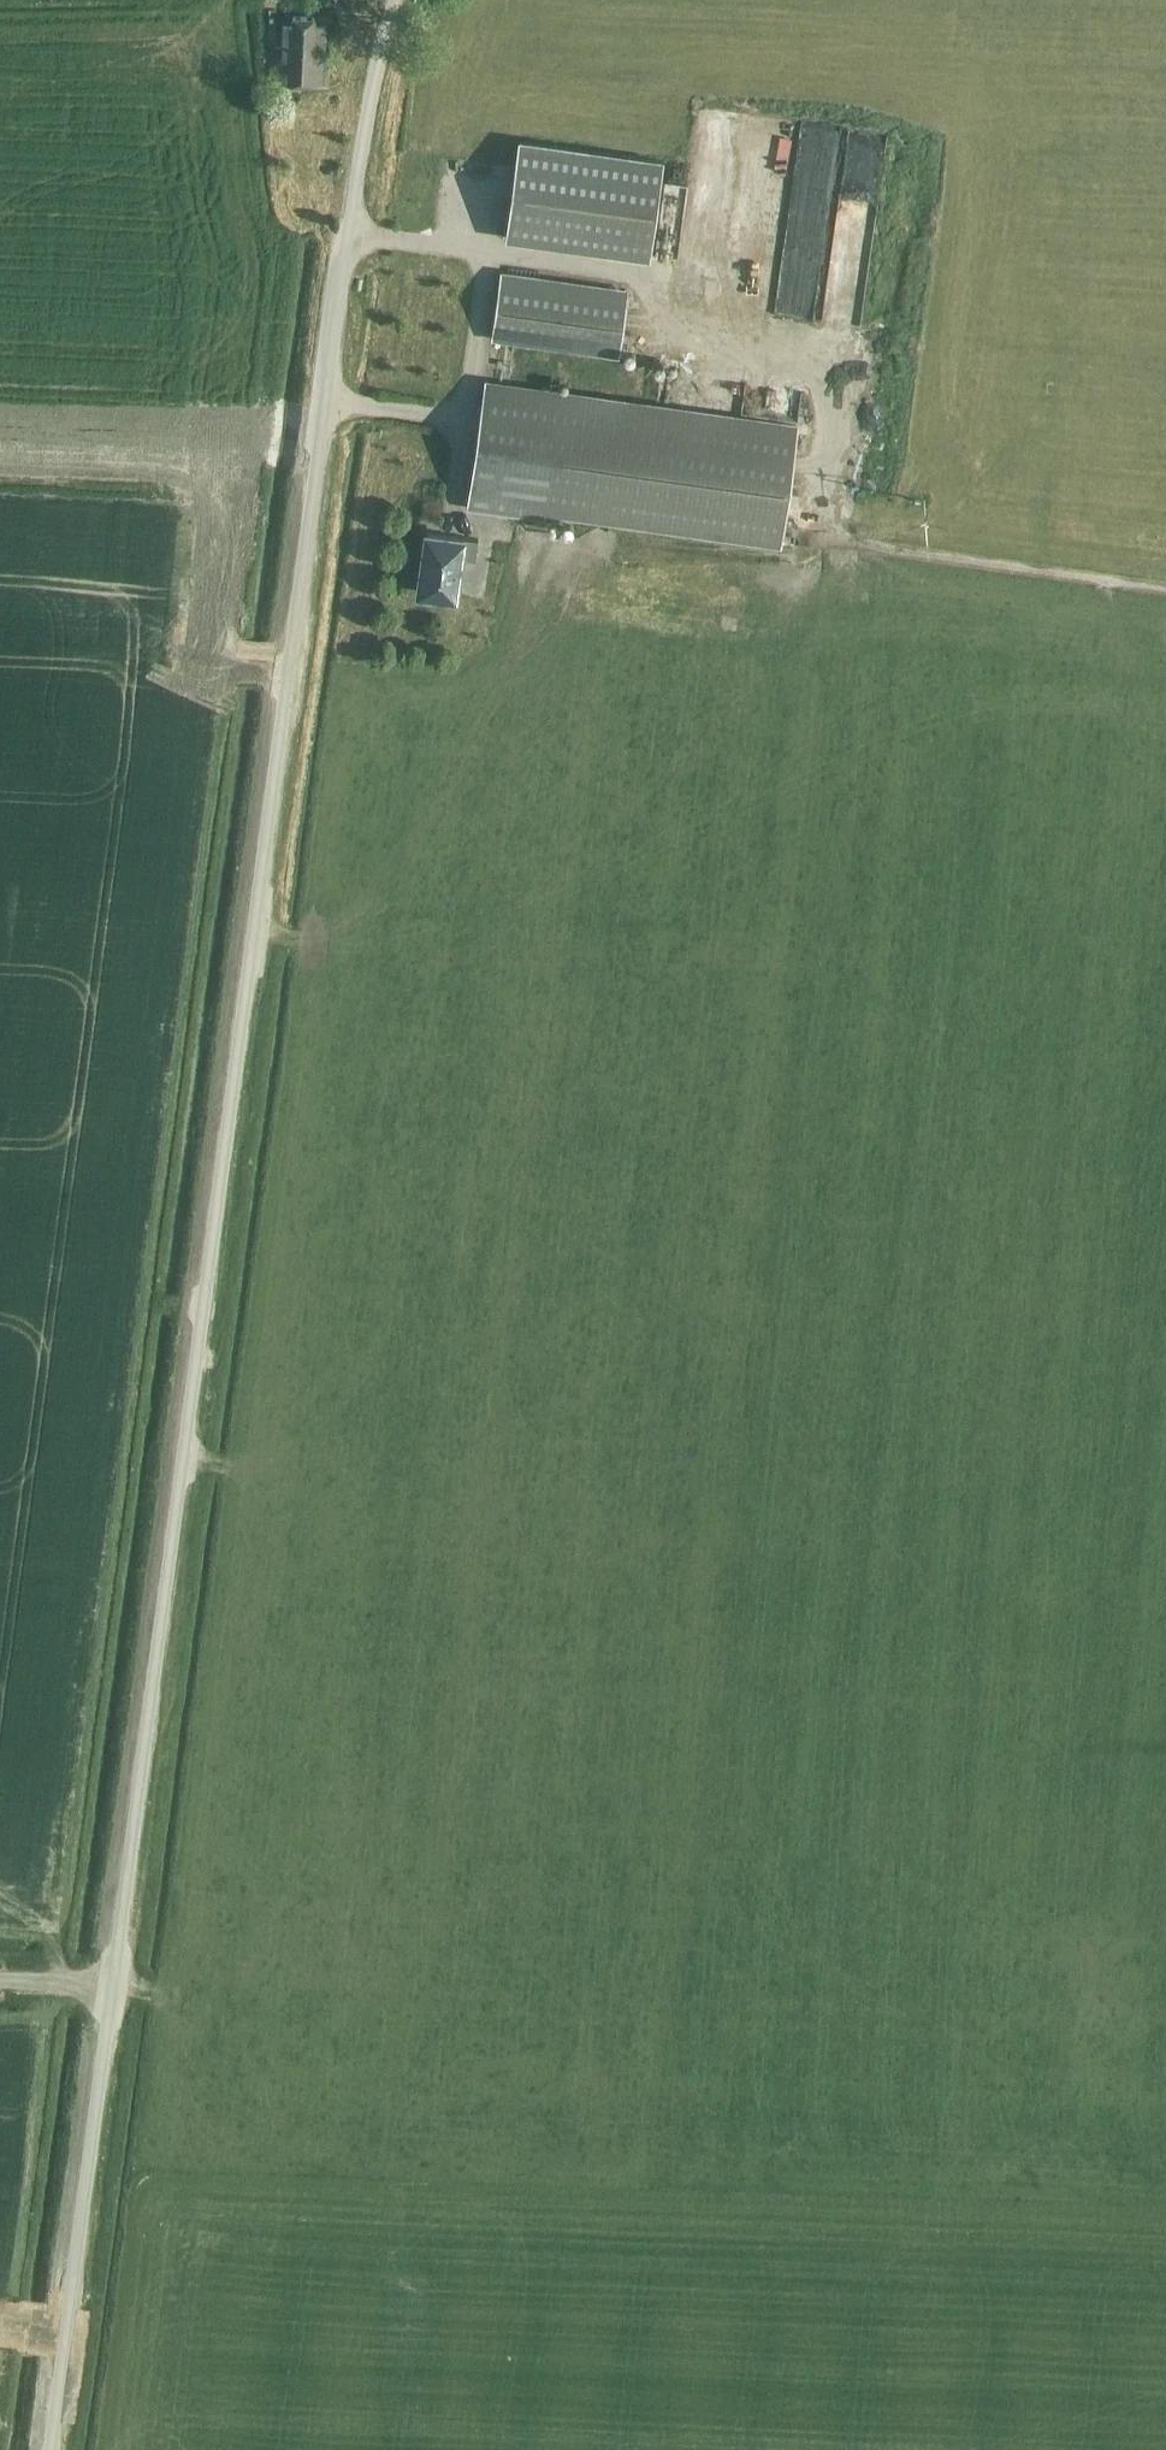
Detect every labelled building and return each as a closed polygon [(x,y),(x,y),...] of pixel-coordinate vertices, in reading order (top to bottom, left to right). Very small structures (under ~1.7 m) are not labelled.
[(321,24),(312,24),(312,15),(290,15),(291,25),(279,26),(279,85),(320,84),(322,57),(325,57),(325,40),(321,40),(321,24)] [(504,239),(649,260),(663,163),(518,142),(504,239)] [(617,356),(625,296),(498,277),(489,337),(617,356)] [(541,521),(543,512),(779,546),(795,430),(483,385),(465,510),(541,521)] [(425,527),(415,592),(458,598),(464,556),(475,558),(478,539),(466,537),(467,533),(425,527)]
